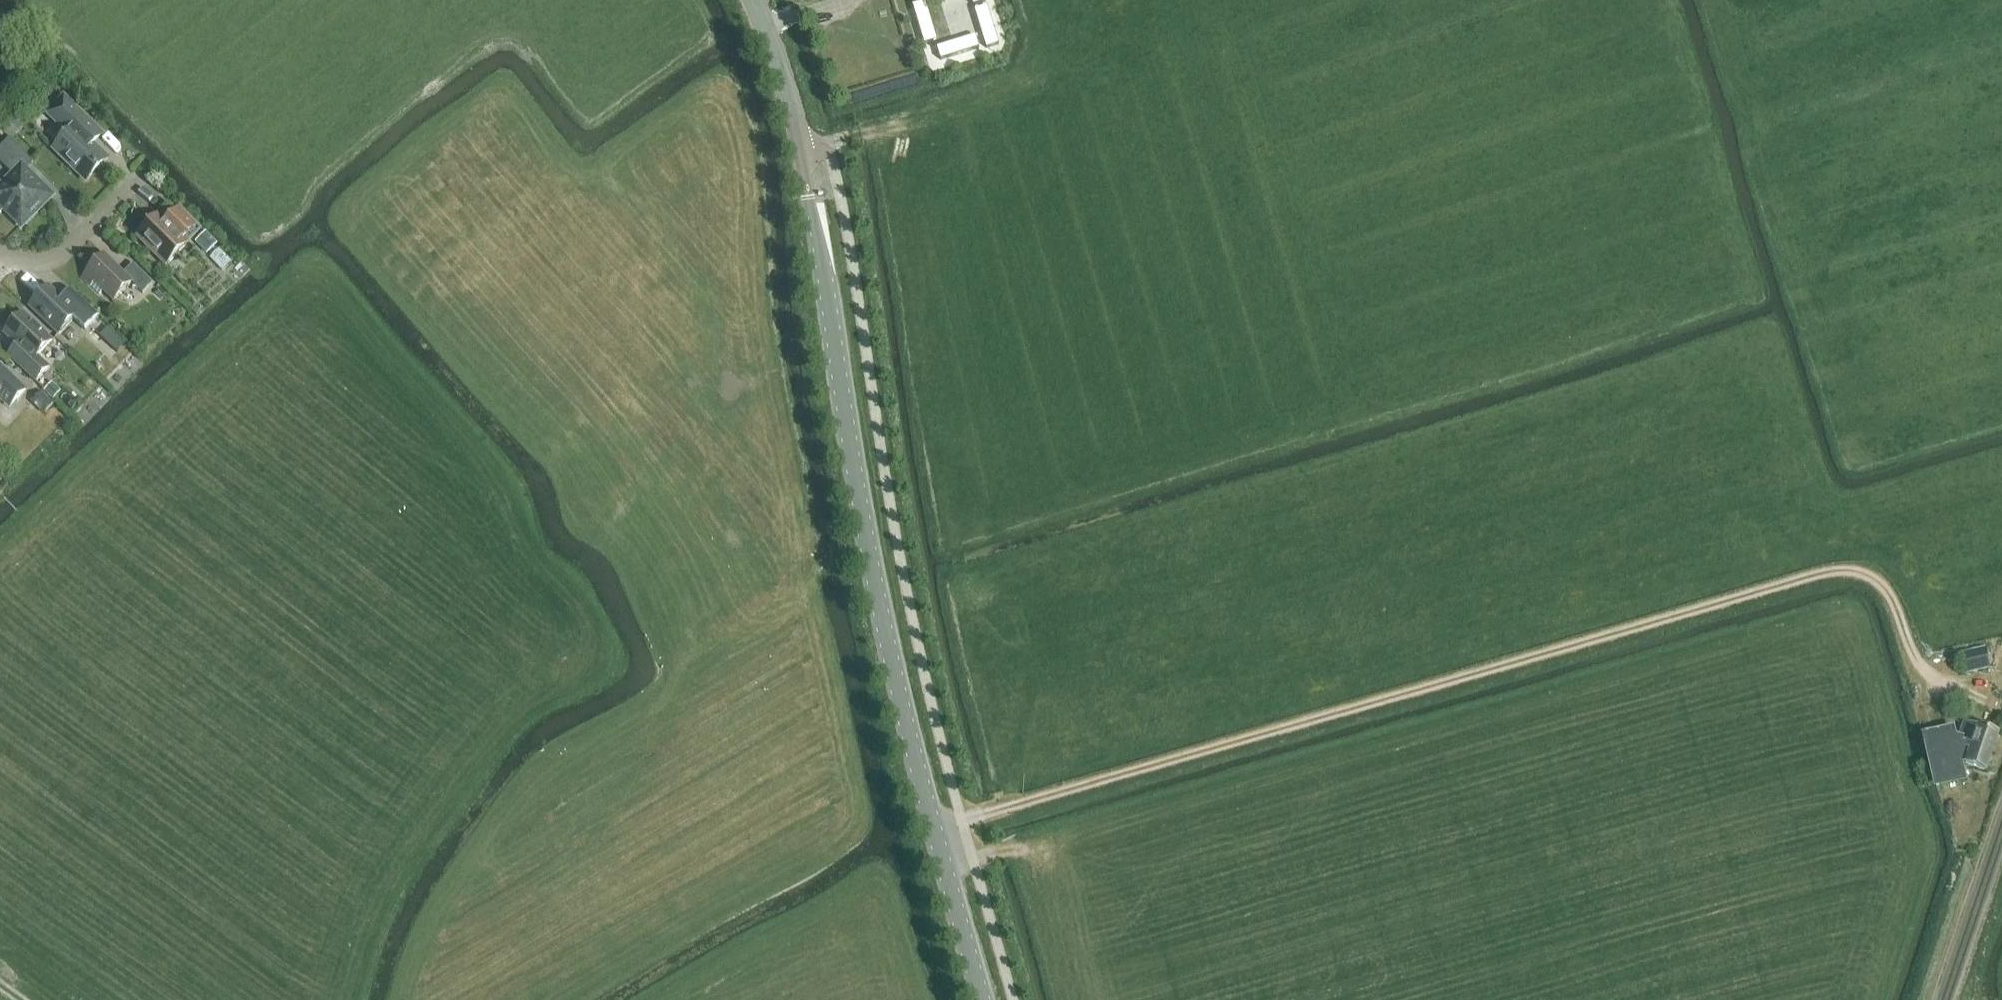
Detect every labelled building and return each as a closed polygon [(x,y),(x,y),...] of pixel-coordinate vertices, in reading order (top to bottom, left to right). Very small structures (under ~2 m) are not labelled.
[(989,0),(969,0),(973,16),(992,12),(989,0)] [(969,43),(944,28),(936,40),(951,49),(952,48),(963,54),(969,43)] [(993,38),(982,30),(972,44),(983,52),(993,38)] [(950,60),(936,52),(927,66),(942,75),(950,60)] [(85,181),(107,159),(86,138),(95,129),(64,98),(48,114),(69,135),(54,150),(85,181)] [(5,209),(21,225),(50,197),(24,171),(33,162),(9,139),(0,148),(0,162),(14,176),(0,190),(0,213),(5,209)] [(175,213),(170,208),(161,217),(159,214),(137,237),(165,266),(188,243),(186,241),(195,233),(193,231),(197,227),(179,209),(175,213)] [(216,244),(204,231),(193,242),(205,255),(216,244)] [(104,255),(82,278),(99,295),(103,291),(113,301),(131,283),(142,294),(152,284),(133,264),(123,274),(104,255)] [(29,307),(58,335),(73,320),(85,331),(99,316),(71,290),(62,300),(49,287),(29,307)] [(23,314),(4,334),(17,347),(8,356),(35,383),(49,368),(37,357),(52,341),(23,314)] [(125,347),(108,331),(100,339),(117,356),(125,347)] [(9,409),(16,401),(26,391),(3,369),(0,366),(0,400),(9,409)] [(60,391),(51,382),(42,391),(52,400),(60,391)] [(52,403),(40,391),(29,403),(41,414),(52,403)] [(1990,669),(1985,648),(1961,653),(1966,674),(1990,669)] [(1986,771),(1998,734),(1977,727),(1977,728),(1963,723),(1959,736),(1955,734),(1952,725),(1919,733),(1932,789),(1966,781),(1962,764),(1965,763),(1965,764),(1986,771)]
